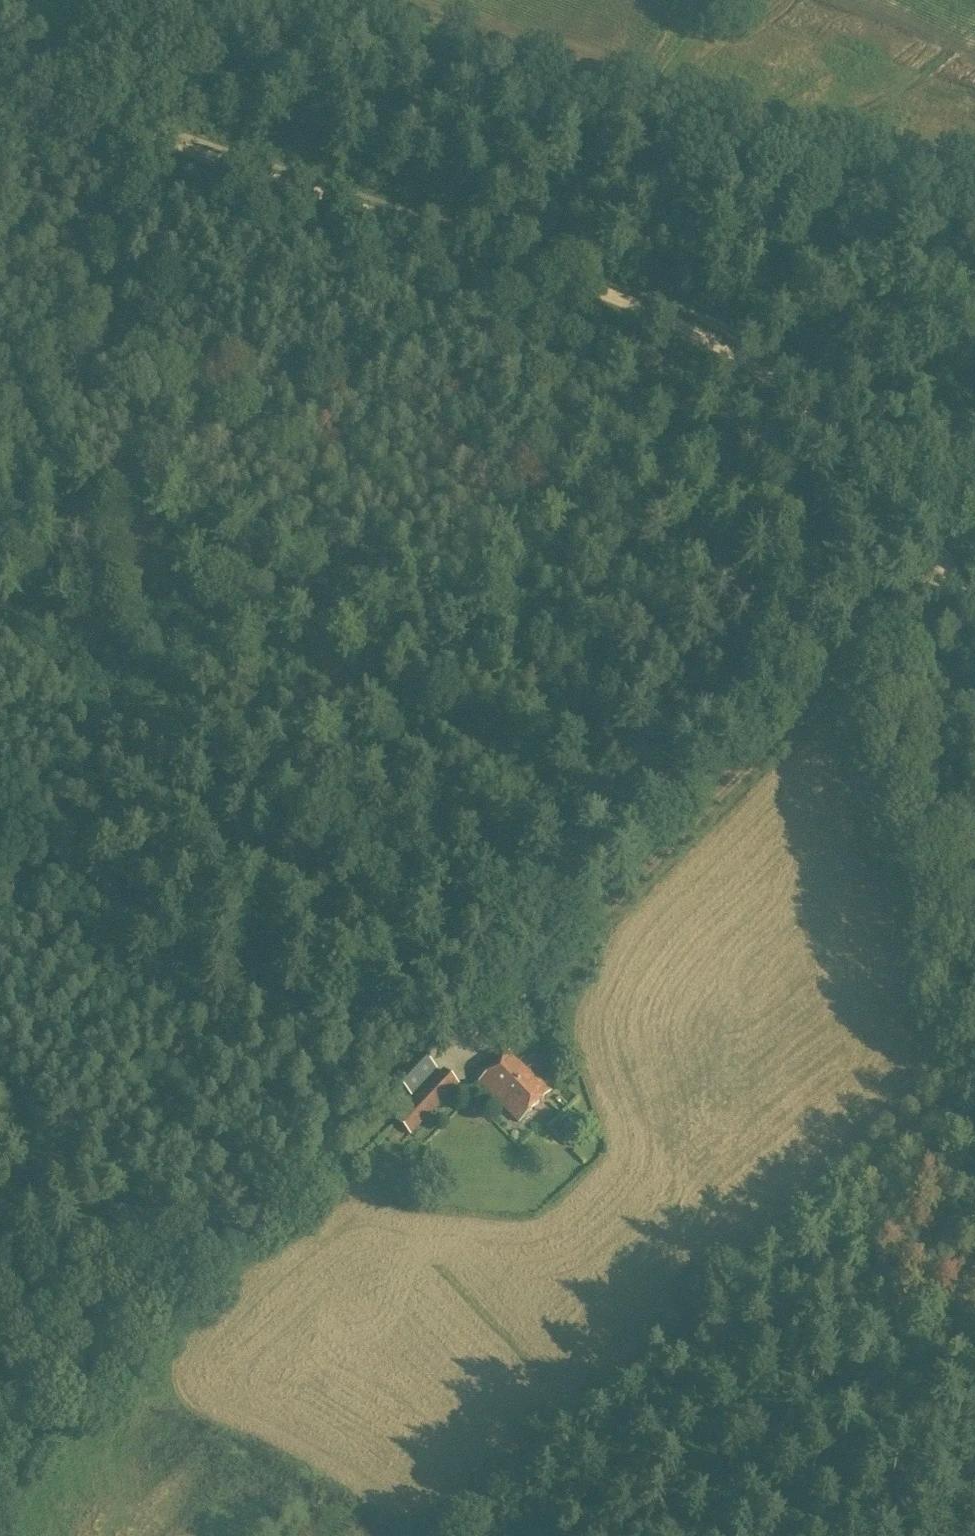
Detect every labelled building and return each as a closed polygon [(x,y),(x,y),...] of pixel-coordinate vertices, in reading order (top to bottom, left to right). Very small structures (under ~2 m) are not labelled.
[(518,1122),(550,1090),(511,1051),(479,1083),(518,1122)] [(411,1135),(458,1085),(443,1070),(395,1120),(411,1135)]
